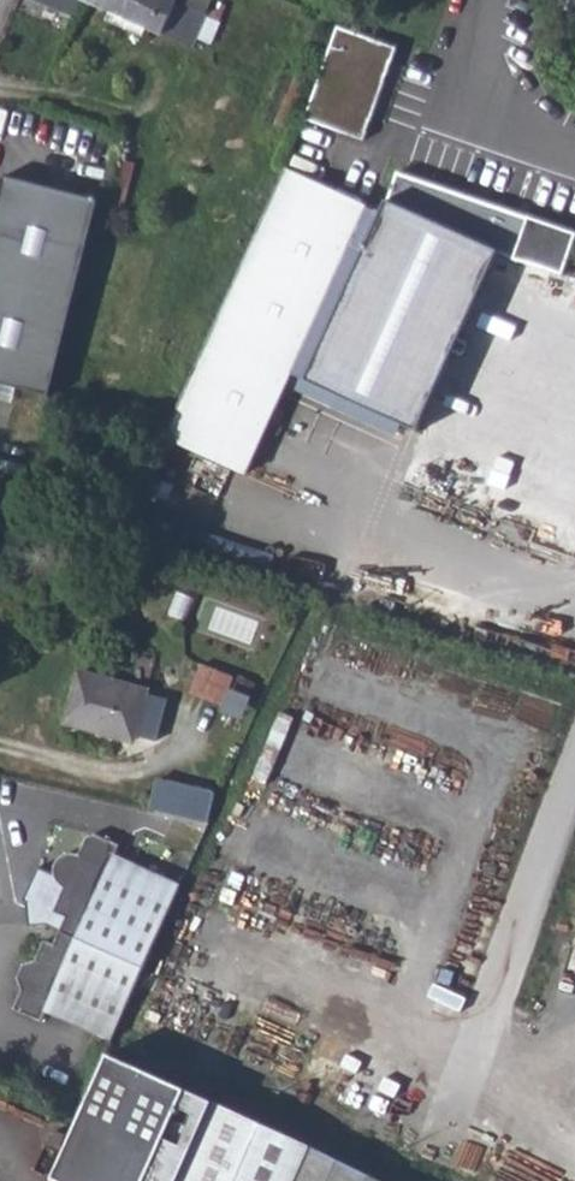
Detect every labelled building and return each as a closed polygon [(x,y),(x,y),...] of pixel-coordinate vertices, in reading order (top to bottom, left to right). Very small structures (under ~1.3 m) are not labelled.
[(76,14),(81,0),(42,0),(76,14)] [(168,34),(182,0),(91,0),(168,34)] [(168,34),(197,46),(215,0),(182,0),(168,34)] [(400,46),(343,26),(310,117),(369,142),(400,46)] [(169,434),(253,475),(300,369),(310,373),(389,208),(293,166),(169,434)] [(539,219),(404,169),(397,192),(509,243),(527,254),(539,219)] [(8,176),(0,209),(0,381),(52,394),(103,201),(8,176)] [(310,373),(422,425),(509,243),(397,192),(389,208),(310,373)] [(442,480),(458,485),(460,493),(491,504),(495,512),(509,510),(545,523),(574,437),(574,277),(573,277),(574,271),(574,232),(539,219),(527,254),(524,260),(442,480)] [(194,688),(226,699),(216,731),(238,737),(252,691),(232,685),(236,671),(203,661),(194,688)] [(63,721),(130,742),(132,735),(153,742),(164,709),(142,702),(144,695),(78,674),(63,721)] [(149,810),(208,822),(214,793),(155,781),(149,810)] [(139,965),(178,884),(113,852),(118,841),(94,830),(86,833),(78,850),(74,848),(71,848),(67,848),(64,849),(60,851),(57,853),(55,856),(53,863),(52,867),(53,870),(54,874),(57,877),(59,879),(63,882),(51,906),(63,911),(57,925),(139,965)] [(139,965),(57,925),(50,938),(40,934),(31,953),(19,957),(13,970),(17,982),(8,1001),(35,1014),(40,1003),(105,1035),(139,965)] [(304,1145),(111,1052),(58,1171),(76,1180),(287,1180),(304,1145)] [(287,1180),(383,1180),(304,1145),(287,1180)]
